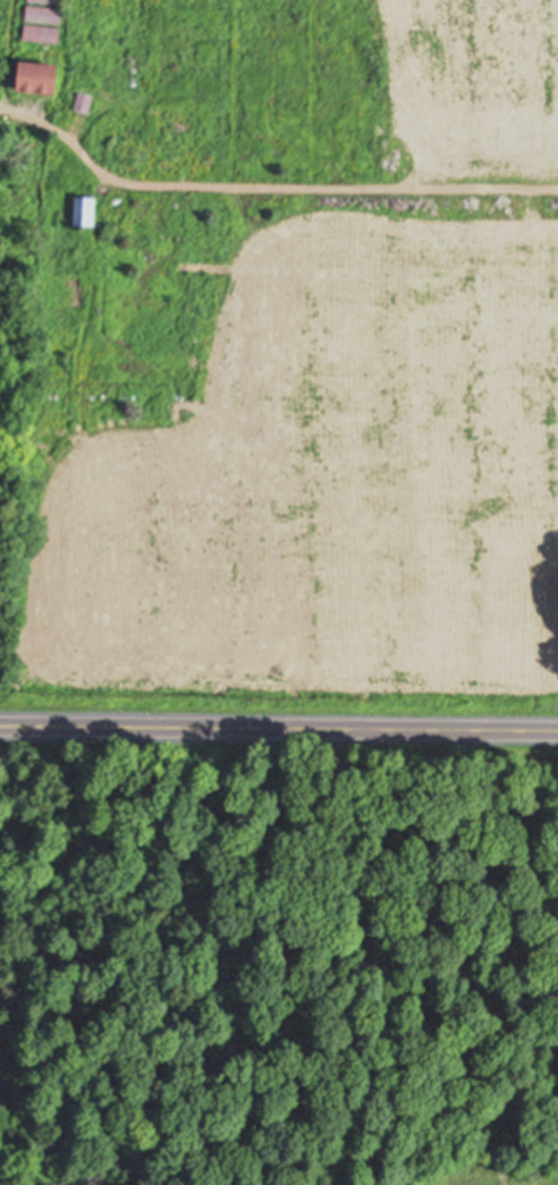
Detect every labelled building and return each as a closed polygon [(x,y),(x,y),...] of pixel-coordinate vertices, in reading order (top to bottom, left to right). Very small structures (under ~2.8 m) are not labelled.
[(66,92),(66,66),(22,67),(22,93),(66,92)] [(100,199),(80,199),(80,229),(100,229),(100,199)]
